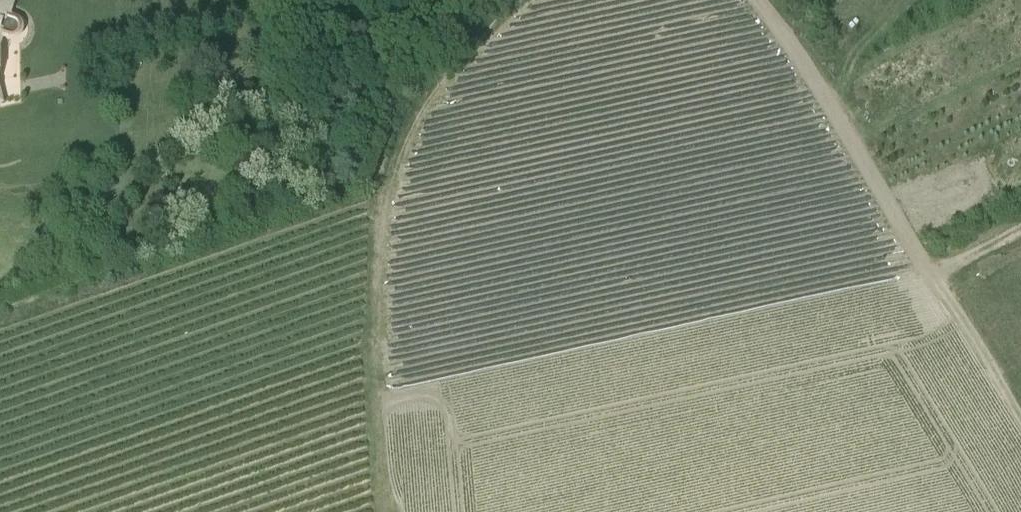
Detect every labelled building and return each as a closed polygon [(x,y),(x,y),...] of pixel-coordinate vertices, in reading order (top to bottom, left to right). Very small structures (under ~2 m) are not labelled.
[(11,4),(0,0),(0,38),(11,4)]
